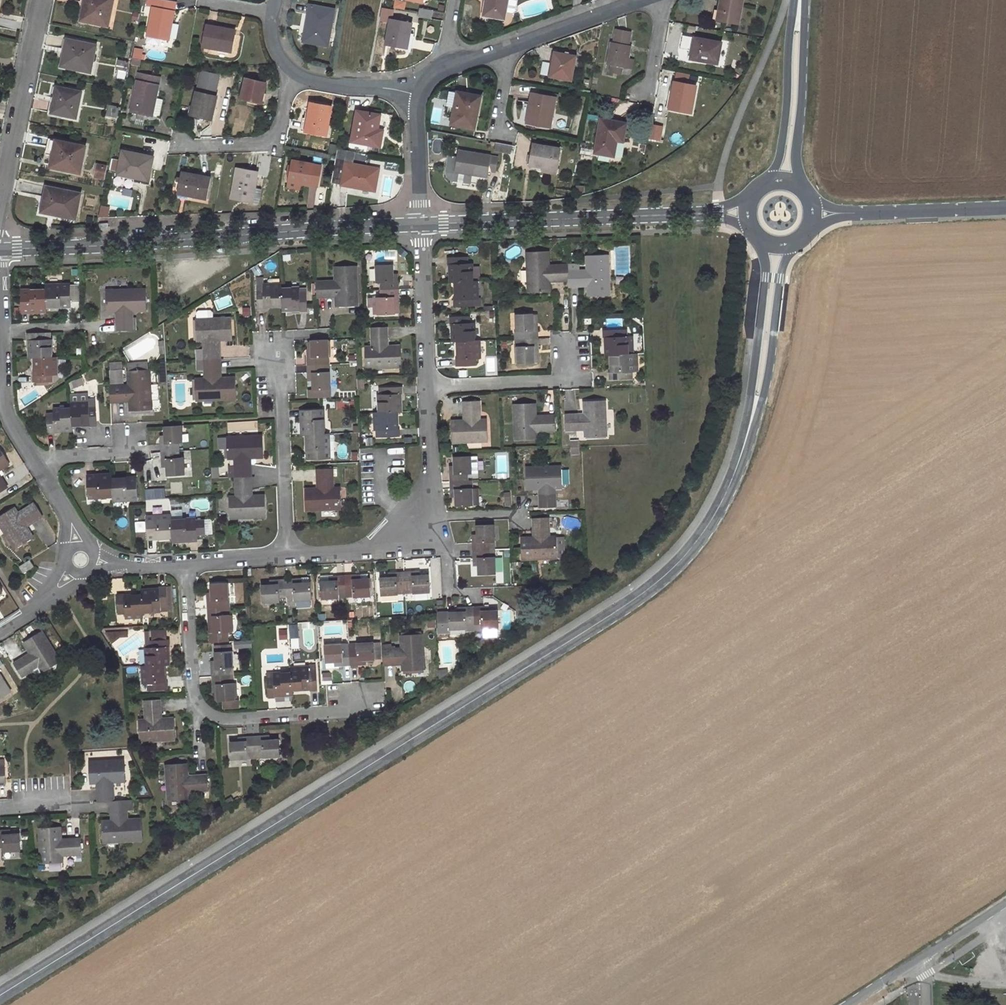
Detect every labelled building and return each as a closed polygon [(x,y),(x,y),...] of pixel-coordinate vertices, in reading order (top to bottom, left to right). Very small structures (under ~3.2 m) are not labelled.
[(85,3),(88,4),(85,21),(108,25),(113,0),(85,0),(85,3)] [(148,35),(146,43),(159,45),(160,38),(169,39),(176,3),(162,0),(155,0),(148,35)] [(482,16),(504,20),(508,0),(485,0),(482,16)] [(716,19),(737,23),(742,0),(720,0),(716,19)] [(311,6),(304,41),(328,45),(334,10),(311,6)] [(431,18),(432,11),(420,9),(419,16),(431,18)] [(411,23),(391,19),(385,46),(406,50),(411,23)] [(207,25),(203,46),(231,51),(235,31),(207,25)] [(682,36),(680,49),(692,51),(694,38),(682,36)] [(720,43),(694,38),(692,51),(690,58),(717,63),(720,43)] [(67,39),(61,66),(90,72),(96,45),(67,39)] [(630,46),(610,42),(606,65),(611,66),(621,68),(626,69),(628,59),(630,46)] [(575,57),(554,53),(551,76),(570,80),(575,57)] [(120,60),(118,69),(127,71),(129,62),(120,60)] [(139,73),(131,111),(152,116),(153,114),(160,115),(163,99),(156,98),(160,77),(139,73)] [(246,78),(241,99),(262,103),(266,83),(246,78)] [(695,86),(673,82),(669,109),(691,113),(695,86)] [(57,87),(52,113),(76,118),(82,92),(57,87)] [(196,91),(191,115),(212,120),(217,97),(196,91)] [(480,96),(459,92),(456,107),(454,106),(451,124),(474,129),(480,96)] [(555,98),(532,93),(527,123),(549,127),(555,98)] [(311,103),(306,131),(327,135),(332,107),(311,103)] [(111,105),(109,116),(117,117),(119,107),(111,105)] [(380,115),(358,112),(352,141),(380,146),(382,136),(377,135),(378,130),(380,115)] [(625,123),(600,119),(595,153),(613,156),(616,141),(622,142),(625,123)] [(56,140),(51,167),(80,173),(86,147),(56,140)] [(512,145),(495,142),(494,149),(511,152),(512,145)] [(559,149),(533,145),(530,165),(543,167),(542,171),(555,173),(559,149)] [(123,150),(118,173),(135,177),(135,174),(149,177),(154,157),(123,150)] [(498,157),(460,151),(456,171),(487,177),(488,170),(496,171),(498,157)] [(112,159),(110,170),(116,171),(119,160),(112,159)] [(293,160),(289,180),(318,186),(321,165),(293,160)] [(378,169),(345,163),(341,185),(374,191),(378,169)] [(98,165),(96,176),(106,178),(108,167),(98,165)] [(238,169),(232,198),(258,203),(261,188),(255,187),(258,172),(238,169)] [(181,172),(177,193),(207,199),(212,178),(181,172)] [(47,187),(42,209),(54,212),(53,215),(76,219),(81,194),(47,187)] [(548,251),(527,252),(528,292),(549,291),(549,281),(568,280),(567,271),(567,265),(548,266),(548,251)] [(609,295),(608,254),(587,255),(587,270),(567,271),(568,280),(568,286),(588,285),(588,296),(609,295)] [(467,256),(447,257),(447,264),(450,264),(451,282),(455,282),(473,281),(472,263),(468,263),(467,256)] [(358,306),(356,265),(335,266),(336,281),(316,282),(317,296),(336,296),(337,307),(358,306)] [(394,265),(376,265),(376,283),(381,283),(381,290),(399,289),(399,278),(394,278),(394,275),(394,265)] [(452,300),(452,306),(473,306),(473,299),(478,299),(477,281),(473,281),(455,282),(456,300),(452,300)] [(264,288),(257,288),(258,308),(264,308),(264,305),(282,305),(281,289),(281,284),(264,285),(264,288)] [(71,306),(70,285),(45,286),(46,291),(46,307),(71,306)] [(307,311),(307,291),(300,291),(300,289),(281,289),(282,305),(282,309),(301,309),(301,311),(307,311)] [(377,297),(378,314),(395,314),(395,313),(395,301),(399,301),(399,289),(381,290),(381,297),(377,297)] [(146,290),(106,291),(106,312),(116,311),(117,331),(132,330),(131,311),(146,311),(146,290)] [(46,291),(21,291),(21,312),(46,311),(46,307),(46,291)] [(197,312),(197,319),(215,318),(215,311),(213,310),(199,311),(197,312)] [(533,314),(515,314),(516,339),(538,339),(537,326),(533,326),(533,315),(533,314)] [(470,315),(449,316),(449,323),(453,323),(454,342),(456,342),(475,341),(474,322),(470,322),(470,315)] [(197,319),(196,319),(197,340),(204,340),(204,350),(196,350),(197,359),(220,359),(219,339),(233,339),(232,317),(215,318),(197,319)] [(387,327),(372,327),(373,347),(365,347),(366,368),(402,367),(401,346),(388,346),(387,327)] [(623,329),(603,330),(603,337),(606,337),(607,355),(612,355),(628,354),(627,336),(623,336),(623,329)] [(35,358),(50,357),(50,332),(26,333),(27,340),(29,340),(29,358),(35,358)] [(516,339),(517,363),(535,363),(535,361),(534,349),(538,349),(538,339),(516,339)] [(329,340),(311,341),(311,349),(311,353),(307,353),(308,365),(326,364),(325,357),(330,357),(329,340)] [(454,359),(454,365),(476,364),(476,358),(480,358),(480,341),(475,341),(456,342),(456,359),(454,359)] [(608,373),(608,379),(629,378),(629,372),(633,372),(632,354),(628,354),(612,355),(613,373),(608,373)] [(32,376),(32,382),(53,382),(53,375),(56,375),(55,357),(50,357),(35,358),(35,376),(32,376)] [(195,379),(196,400),(236,398),(236,377),(220,378),(220,359),(197,359),(197,369),(205,369),(205,378),(195,379)] [(122,363),(110,364),(111,384),(123,383),(122,363)] [(309,390),(309,397),(331,397),(330,371),(326,371),(326,364),(308,365),(308,376),(312,376),(312,380),(313,390),(309,390)] [(131,410),(153,409),(152,399),(161,399),(160,384),(151,384),(151,369),(129,371),(129,385),(110,386),(111,401),(130,400),(131,410)] [(403,387),(383,387),(383,394),(380,394),(380,412),(396,412),(402,411),(401,393),(403,393),(403,387)] [(606,436),(604,400),(583,401),(584,414),(565,414),(566,430),(584,429),(584,437),(606,436)] [(97,426),(95,401),(88,402),(89,403),(71,404),(71,409),(72,425),(90,424),(90,426),(97,426)] [(464,421),(452,421),(453,442),(488,441),(487,420),(480,420),(479,401),(464,402),(464,421)] [(515,403),(516,439),(537,439),(536,431),(555,430),(555,415),(536,416),(535,403),(515,403)] [(53,413),(47,413),(48,434),(55,433),(55,430),(73,429),(72,425),(71,409),(53,410),(53,413)] [(322,409),(302,410),(303,435),(308,435),(323,434),(322,409)] [(379,430),(380,437),(399,436),(399,430),(397,429),(396,412),(380,412),(376,412),(376,430),(379,430)] [(183,425),(165,426),(165,435),(166,439),(161,440),(162,451),(180,450),(179,442),(184,442),(183,425)] [(308,435),(309,459),(328,458),(328,434),(323,434),(308,435)] [(235,458),(236,477),(251,477),(250,457),(264,456),(262,435),(227,437),(228,458),(235,458)] [(8,464),(0,450),(0,469),(8,464)] [(167,466),(168,475),(186,474),(184,456),(180,457),(180,450),(162,451),(162,463),(167,462),(167,466)] [(473,456),(454,456),(455,466),(455,469),(451,469),(451,481),(469,481),(468,473),(473,473),(473,456)] [(561,467),(525,468),(526,488),(540,488),(541,507),(556,506),(555,488),(562,487),(561,467)] [(305,488),(306,509),(341,508),(341,487),(333,487),(333,469),(318,469),(318,488),(305,488)] [(112,474),(88,476),(89,496),(113,495),(112,479),(112,474)] [(138,498),(137,477),(112,479),(113,495),(113,500),(138,498)] [(230,497),(231,518),(266,516),(265,496),(252,496),(251,477),(236,477),(237,497),(230,497)] [(456,497),(456,506),(474,505),(474,487),(469,487),(469,481),(451,481),(451,493),(456,493),(456,497)] [(166,498),(165,487),(145,488),(146,499),(166,498)] [(0,516),(0,526),(14,549),(33,537),(26,527),(42,517),(34,504),(18,514),(14,507),(0,516)] [(171,516),(147,518),(148,538),(173,537),(172,521),(171,516)] [(534,538),(520,538),(521,559),(557,558),(556,536),(549,537),(548,518),(533,518),(534,538)] [(196,520),(196,519),(172,521),(173,537),(173,541),(198,539),(197,535),(205,535),(204,520),(196,520)] [(493,524),(477,525),(477,535),(477,538),(473,538),(473,550),(491,550),(491,542),(494,542),(493,524)] [(478,565),(478,574),(495,573),(495,556),(491,556),(491,550),(473,550),(474,562),(478,562),(478,565)] [(34,567),(29,560),(19,566),(23,573),(34,567)] [(380,578),(381,595),(382,602),(399,601),(399,594),(398,589),(406,589),(405,571),(393,572),(393,577),(390,577),(380,578)] [(431,592),(430,574),(420,575),(417,575),(417,571),(405,571),(406,589),(414,589),(414,593),(431,592)] [(371,596),(371,578),(361,579),(358,579),(358,575),(345,576),(346,593),(354,592),(354,597),(371,596)] [(346,593),(345,576),(334,576),(334,581),(330,581),(321,581),(322,599),(339,598),(339,593),(346,593)] [(312,600),(311,582),(301,583),(298,583),(298,578),(286,579),(287,597),(294,596),(295,601),(312,600)] [(271,585),(262,585),(263,603),(280,602),(280,598),(287,597),(286,579),(274,580),(275,584),(271,585)] [(229,583),(210,584),(211,594),(212,596),(207,597),(208,609),(225,607),(225,600),(229,600),(229,583)] [(172,598),(171,586),(160,587),(160,590),(142,591),(142,595),(143,611),(162,610),(162,607),(168,606),(168,598),(172,598)] [(124,593),(117,594),(118,614),(125,614),(125,617),(144,616),(143,611),(142,595),(124,596),(124,593)] [(162,607),(162,610),(173,610),(172,598),(168,598),(168,606),(162,607)] [(500,628),(499,610),(490,610),(486,611),(486,606),(473,607),(474,624),(482,624),(482,629),(500,628)] [(210,633),(211,641),(229,640),(228,632),(231,632),(230,614),(226,615),(225,607),(208,609),(208,620),(213,620),(214,633),(210,633)] [(459,612),(449,612),(450,630),(468,629),(467,624),(474,624),(473,607),(462,607),(462,612),(459,612)] [(31,653),(14,663),(23,676),(39,666),(43,672),(61,661),(42,631),(25,642),(31,653)] [(424,671),(422,634),(401,635),(401,648),(382,649),(383,665),(403,664),(403,671),(424,671)] [(171,639),(151,640),(152,647),(148,647),(149,666),(165,665),(169,664),(168,646),(171,646),(171,639)] [(374,642),(349,643),(350,666),(363,665),(362,660),(366,660),(375,659),(375,658),(380,658),(379,643),(374,643),(374,642)] [(349,643),(325,645),(326,663),(335,662),(339,662),(339,666),(350,666),(349,643)] [(233,650),(215,651),(215,661),(215,664),(211,664),(212,677),(230,675),(234,675),(233,650)] [(149,682),(149,690),(169,688),(168,682),(166,682),(165,665),(149,666),(145,666),(145,683),(149,682)] [(317,690),(316,670),(310,670),(310,667),(291,668),(291,673),(292,689),(311,688),(311,691),(317,690)] [(11,692),(0,673),(0,699),(11,692)] [(275,677),(267,678),(268,698),(276,697),(276,695),(286,694),(290,694),(292,694),(292,689),(291,673),(275,674),(275,677)] [(235,699),(234,682),(230,682),(230,675),(212,677),(212,688),(217,688),(217,691),(217,701),(223,700),(224,707),(238,706),(238,699),(235,699)] [(161,699),(145,700),(146,719),(139,720),(140,741),(176,738),(175,718),(162,718),(161,699)] [(280,756),(279,738),(270,739),(266,739),(266,735),(254,736),(255,753),(263,753),(263,757),(280,756)] [(240,741),(230,741),(231,759),(249,758),(248,754),(255,753),(254,736),(243,736),(243,741),(240,741)] [(125,760),(89,761),(90,783),(98,783),(99,802),(111,801),(114,801),(113,781),(126,781),(125,760)] [(188,763),(167,764),(169,800),(190,798),(190,791),(209,790),(208,775),(188,776),(188,763)] [(103,842),(143,840),(142,819),(127,819),(127,810),(133,809),(132,800),(114,801),(111,801),(112,820),(102,820),(103,842)] [(61,826),(41,827),(42,863),(63,862),(63,854),(82,853),(81,838),(62,839),(61,826)] [(20,832),(11,833),(7,833),(7,829),(0,830),(0,848),(4,848),(4,852),(21,850),(20,832)]
